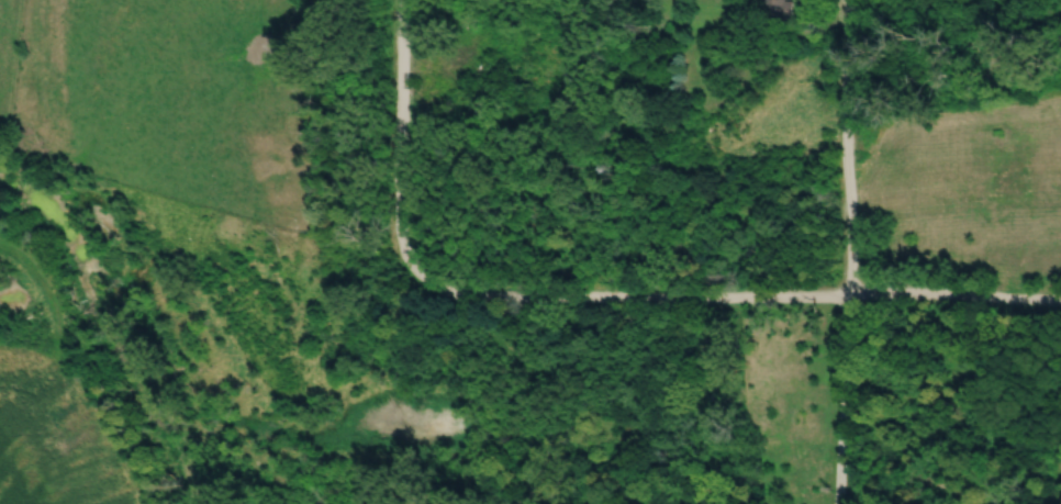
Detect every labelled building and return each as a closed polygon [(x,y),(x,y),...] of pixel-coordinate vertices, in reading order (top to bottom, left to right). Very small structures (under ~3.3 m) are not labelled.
[(796,0),(767,0),(767,21),(796,21),(796,0)]
